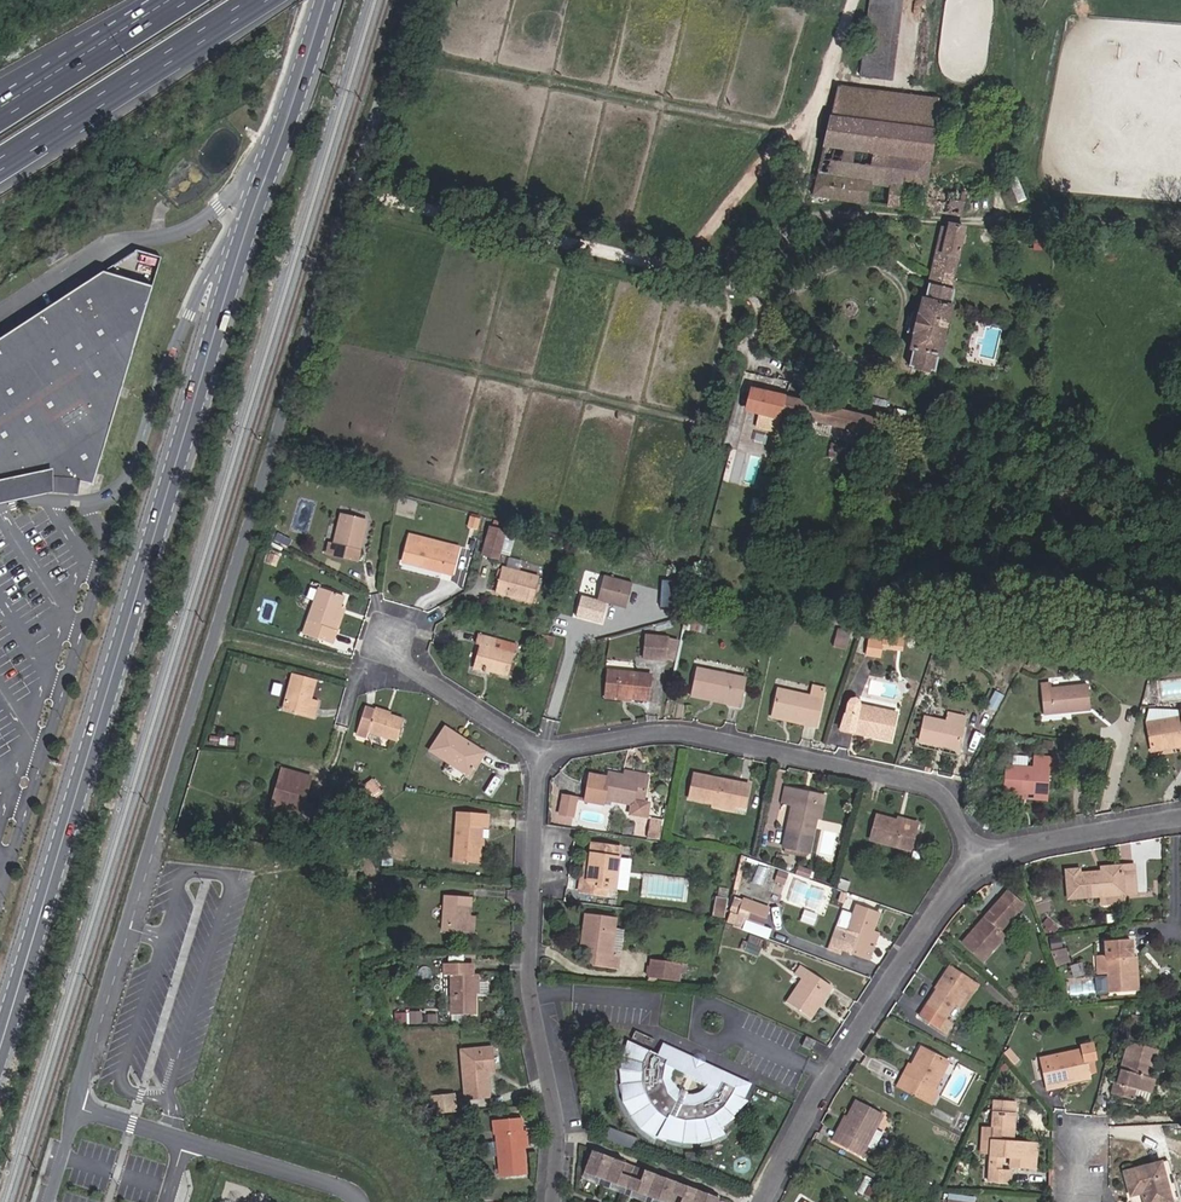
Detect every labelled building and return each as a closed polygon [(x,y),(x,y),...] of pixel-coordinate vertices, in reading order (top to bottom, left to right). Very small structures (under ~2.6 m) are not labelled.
[(882,81),(893,0),(870,0),(859,78),(882,81)] [(925,189),(926,186),(937,100),(837,88),(812,198),(869,205),(871,186),(889,189),(886,207),(924,212),(927,189),(925,189)] [(924,212),(961,217),(964,190),(926,186),(925,189),(927,189),(924,212)] [(933,262),(939,264),(949,223),(942,227),(933,262)] [(939,264),(956,268),(965,227),(949,223),(939,264)] [(59,247),(40,259),(44,265),(63,254),(59,247)] [(928,285),(934,286),(939,264),(933,262),(928,285)] [(953,306),(950,305),(954,291),(952,290),(956,280),(952,280),(956,268),(939,264),(934,286),(928,285),(925,298),(921,297),(917,314),(912,335),(909,351),(912,352),(908,367),(934,373),(938,358),(941,359),(953,306)] [(22,481),(34,480),(42,479),(56,479),(71,482),(87,484),(151,285),(103,268),(0,334),(0,485),(9,483),(22,481)] [(906,334),(912,335),(917,314),(911,313),(906,334)] [(778,428),(781,414),(785,397),(751,389),(746,411),(769,416),(767,425),(778,428)] [(869,435),(873,419),(785,397),(781,414),(784,415),(791,416),(808,421),(830,426),(869,435)] [(910,431),(913,414),(899,411),(895,427),(910,431)] [(789,423),(791,416),(784,415),(782,421),(789,423)] [(830,426),(808,421),(805,431),(827,436),(830,426)] [(56,489),(56,479),(42,479),(34,480),(22,481),(9,483),(0,485),(0,494),(8,492),(22,490),(39,488),(56,489)] [(347,491),(349,482),(341,480),(339,489),(347,491)] [(766,511),(771,490),(767,489),(762,510),(766,511)] [(759,508),(762,497),(754,495),(751,506),(759,508)] [(367,521),(341,515),(334,544),(329,543),(327,554),(356,562),(367,521)] [(482,555),(498,558),(504,532),(489,528),(482,555)] [(451,574),(456,555),(454,554),(455,550),(457,551),(458,548),(409,535),(402,562),(451,574)] [(265,564),(276,566),(279,556),(269,553),(265,564)] [(514,598),(532,603),(539,577),(501,567),(495,593),(508,596),(509,593),(515,595),(514,598)] [(664,606),(678,608),(683,575),(668,573),(664,606)] [(596,600),(625,608),(632,584),(603,576),(596,600)] [(337,631),(332,630),(341,607),(344,596),(318,587),(302,634),(332,645),(337,631)] [(332,630),(337,631),(345,608),(341,607),(332,630)] [(698,620),(688,618),(686,630),(696,632),(698,620)] [(705,622),(698,620),(696,632),(703,633),(705,622)] [(835,637),(848,640),(850,633),(837,630),(835,637)] [(549,647),(551,637),(539,634),(537,643),(549,647)] [(508,676),(514,655),(494,649),(496,640),(477,635),(475,643),(479,644),(473,665),(508,676)] [(881,649),(900,651),(902,638),(883,636),(882,642),(881,649)] [(643,657),(667,659),(669,639),(644,637),(643,657)] [(833,646),(846,648),(848,640),(835,637),(833,646)] [(667,659),(675,660),(679,641),(669,639),(667,659)] [(514,655),(517,646),(496,640),(494,649),(514,655)] [(879,658),(881,649),(882,642),(869,640),(867,656),(879,658)] [(940,655),(954,657),(955,649),(942,647),(940,655)] [(959,657),(966,659),(967,652),(961,650),(959,657)] [(1022,669),(1031,673),(1040,656),(1031,651),(1022,669)] [(746,678),(695,668),(691,692),(730,700),(729,705),(740,707),(746,678)] [(627,698),(648,700),(650,675),(607,670),(605,694),(627,695),(627,698)] [(308,705),(310,700),(315,681),(292,675),(284,708),(313,716),(316,707),(308,705)] [(1043,714),(1090,709),(1088,685),(1052,689),(1051,683),(1039,684),(1043,714)] [(802,725),(815,728),(824,688),(812,685),(809,696),(777,688),(772,714),(803,721),(802,725)] [(691,692),(690,698),(729,705),(730,700),(691,692)] [(871,736),(890,741),(896,713),(859,705),(859,702),(855,699),(851,700),(848,703),(846,715),(844,715),(840,730),(855,733),(855,730),(872,734),(871,736)] [(368,731),(397,740),(404,720),(365,707),(355,734),(366,738),(368,731)] [(919,740),(958,749),(965,717),(948,713),(946,722),(925,717),(919,740)] [(802,725),(803,721),(772,714),(771,718),(802,725)] [(1146,722),(1151,751),(1173,747),(1172,742),(1180,741),(1180,716),(1146,722)] [(430,750),(469,775),(484,753),(461,738),(459,740),(443,730),(430,750)] [(226,745),(227,736),(220,735),(218,744),(226,745)] [(234,747),(235,737),(227,736),(226,745),(234,747)] [(1023,791),(1047,793),(1048,769),(1053,769),(1054,758),(1035,756),(1034,768),(1006,766),(1003,792),(1023,794),(1023,791)] [(1006,756),(1006,764),(1033,765),(1033,756),(1006,756)] [(312,805),(303,802),(311,777),(282,769),(276,788),(285,791),(278,811),(308,820),(312,805)] [(648,776),(633,773),(632,777),(624,775),(609,772),(608,778),(589,774),(584,800),(603,804),(604,799),(632,804),(630,813),(644,816),(646,803),(643,802),(648,776)] [(734,805),(745,807),(749,785),(694,774),(689,798),(713,803),(713,800),(734,805)] [(365,787),(373,799),(383,793),(374,780),(365,787)] [(819,795),(785,787),(782,803),(791,805),(782,849),(785,850),(785,853),(789,854),(790,851),(806,854),(808,854),(817,818),(814,817),(819,795)] [(270,809),(278,811),(285,791),(276,788),(270,809)] [(1022,798),(1046,799),(1047,793),(1023,791),(1023,794),(1022,798)] [(817,818),(820,819),(825,796),(819,795),(814,817),(817,818)] [(573,816),(576,801),(563,799),(560,813),(573,816)] [(712,807),(733,811),(734,805),(713,800),(713,803),(712,807)] [(457,814),(454,862),(480,863),(482,826),(488,826),(489,815),(457,814)] [(870,840),(910,850),(916,828),(897,823),(897,820),(876,815),(870,840)] [(916,828),(917,823),(898,818),(897,820),(897,823),(916,828)] [(647,827),(657,829),(658,823),(648,821),(647,827)] [(271,832),(282,835),(285,827),(273,824),(271,832)] [(645,836),(655,838),(657,829),(647,827),(645,836)] [(605,888),(615,889),(620,847),(591,843),(590,855),(587,879),(582,878),(580,878),(578,891),(605,894),(605,888)] [(1125,894),(1136,893),(1134,866),(1101,868),(1102,872),(1080,874),(1079,870),(1066,870),(1068,898),(1100,896),(1125,894)] [(808,879),(810,873),(798,869),(796,875),(808,879)] [(835,888),(845,892),(849,883),(837,879),(835,888)] [(1001,903),(1009,893),(1007,892),(999,901),(1001,903)] [(1023,905),(1009,893),(1001,903),(999,901),(986,916),(991,920),(987,925),(984,922),(974,934),(971,932),(962,942),(982,960),(1003,936),(998,931),(1023,905)] [(720,914),(724,896),(713,894),(709,912),(720,914)] [(1100,906),(1126,904),(1125,894),(1100,896),(1100,906)] [(468,932),(470,915),(471,897),(444,895),(441,931),(468,932)] [(751,921),(762,926),(768,908),(736,897),(730,914),(731,915),(729,922),(735,925),(735,926),(747,931),(751,921)] [(845,913),(840,915),(829,949),(839,952),(841,949),(869,959),(878,933),(872,931),(878,914),(856,906),(853,916),(845,913)] [(620,956),(611,955),(614,928),(616,917),(613,917),(594,915),(585,913),(581,939),(584,940),(582,951),(593,952),(592,965),(618,969),(620,956)] [(1055,935),(1059,929),(1048,919),(1043,925),(1055,935)] [(758,935),(762,926),(751,921),(747,931),(758,935)] [(611,955),(620,956),(623,929),(614,928),(611,955)] [(760,948),(763,940),(749,935),(746,943),(760,948)] [(1051,949),(1063,948),(1062,939),(1050,940),(1051,949)] [(1105,955),(1097,956),(1098,975),(1106,974),(1107,993),(1139,991),(1136,957),(1131,958),(1130,940),(1104,942),(1105,955)] [(757,955),(760,948),(746,943),(743,950),(757,955)] [(1057,968),(1069,963),(1064,949),(1052,953),(1057,968)] [(679,980),(681,964),(651,960),(648,976),(656,977),(679,980)] [(473,964),(443,964),(444,975),(451,975),(451,1014),(453,1014),(467,1014),(476,1014),(476,994),(473,994),(473,974),(473,964)] [(811,1017),(832,986),(799,964),(787,981),(797,987),(787,1002),(811,1017)] [(1081,978),(1078,966),(1068,968),(1070,980),(1081,978)] [(937,991),(939,992),(953,969),(949,967),(935,989),(937,991)] [(945,1018),(954,1004),(970,981),(953,969),(939,992),(937,991),(921,1016),(953,1037),(958,1030),(951,1025),(953,1023),(945,1018)] [(478,974),(473,974),(473,994),(476,994),(487,994),(487,984),(479,985),(478,974)] [(646,978),(645,984),(655,985),(656,977),(648,976),(646,978)] [(954,1004),(961,1009),(977,986),(970,981),(954,1004)] [(421,1022),(421,1012),(410,1012),(410,1022),(421,1022)] [(436,1023),(436,1014),(428,1014),(428,1023),(436,1023)] [(467,1014),(453,1014),(453,1023),(467,1023),(467,1014)] [(801,1045),(811,1049),(815,1040),(805,1036),(801,1045)] [(711,1137),(717,1134),(722,1131),(718,1125),(723,1122),(729,1116),(734,1112),(738,1106),(749,1083),(701,1060),(699,1063),(694,1061),(696,1058),(662,1043),(657,1054),(627,1040),(624,1047),(620,1061),(619,1073),(619,1080),(620,1087),(622,1097),(625,1104),(630,1113),(636,1121),(644,1129),(650,1134),(655,1137),(665,1121),(663,1119),(666,1114),(668,1115),(669,1114),(675,1117),(667,1136),(674,1138),(684,1140),(693,1140),(698,1139),(711,1137)] [(1154,1079),(1150,1078),(1157,1049),(1129,1042),(1125,1058),(1128,1059),(1125,1071),(1121,1071),(1118,1084),(1115,1083),(1112,1094),(1147,1104),(1151,1091),(1154,1079)] [(1083,1050),(1041,1059),(1047,1089),(1067,1085),(1066,1080),(1075,1078),(1076,1081),(1089,1078),(1088,1073),(1094,1072),(1092,1060),(1094,1059),(1091,1044),(1082,1046),(1083,1050)] [(487,1071),(494,1071),(492,1047),(462,1050),(465,1098),(489,1096),(487,1071)] [(915,1058),(923,1063),(929,1052),(921,1048),(915,1058)] [(1017,1061),(1008,1050),(1003,1053),(1013,1065),(1017,1061)] [(904,1073),(898,1086),(931,1103),(937,1092),(934,1090),(949,1062),(929,1052),(923,1063),(915,1058),(912,1066),(907,1074),(904,1073)] [(999,1086),(1007,1087),(1010,1072),(1002,1071),(999,1086)] [(434,1113),(452,1112),(450,1095),(432,1097),(434,1113)] [(883,1131),(875,1127),(882,1114),(856,1101),(848,1117),(845,1116),(839,1128),(841,1129),(840,1131),(842,1133),(837,1143),(861,1156),(867,1144),(869,1146),(875,1149),(883,1131)] [(1013,1143),(1008,1142),(1011,1102),(993,1101),(991,1149),(989,1181),(1005,1181),(1006,1171),(1000,1171),(1001,1156),(1011,1157),(1011,1166),(1031,1167),(1031,1158),(1035,1158),(1036,1144),(1013,1143)] [(665,1121),(658,1132),(667,1136),(675,1117),(669,1114),(668,1115),(666,1114),(663,1119),(665,1121)] [(500,1176),(527,1173),(521,1117),(492,1120),(494,1134),(496,1134),(500,1176)] [(610,1127),(606,1137),(633,1147),(637,1136),(610,1127)] [(832,1140),(837,1143),(842,1133),(840,1131),(841,1129),(839,1128),(832,1140)] [(861,1156),(863,1157),(869,1146),(867,1144),(861,1156)] [(677,1186),(665,1182),(656,1178),(645,1174),(625,1166),(614,1162),(605,1158),(592,1154),(584,1176),(600,1182),(597,1188),(609,1192),(611,1186),(627,1192),(625,1198),(630,1200),(633,1194),(648,1200),(648,1201),(719,1201),(707,1197),(698,1194),(686,1189),(677,1186)] [(1177,1201),(1166,1161),(1160,1162),(1171,1201),(1175,1201),(1177,1201)] [(1160,1162),(1124,1172),(1131,1196),(1142,1192),(1145,1201),(1171,1201),(1160,1162)] [(597,1188),(600,1182),(584,1176),(582,1182),(597,1188)] [(915,1192),(925,1197),(929,1189),(919,1184),(915,1192)] [(627,1192),(611,1186),(609,1192),(625,1198),(627,1192)] [(979,1196),(943,1190),(942,1198),(948,1199),(969,1201),(978,1201),(979,1196)] [(889,1197),(897,1200),(900,1195),(892,1191),(889,1197)] [(480,1201),(494,1201),(494,1193),(480,1193),(480,1201)]
